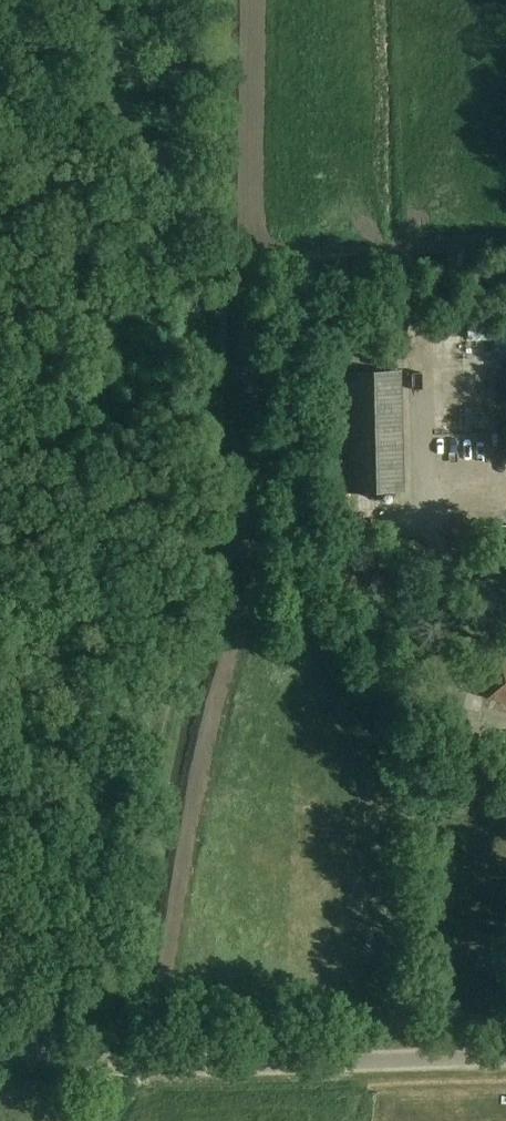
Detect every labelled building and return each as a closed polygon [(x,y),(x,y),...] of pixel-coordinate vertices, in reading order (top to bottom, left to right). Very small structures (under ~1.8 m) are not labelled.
[(343,493),(405,492),(403,371),(341,372),(343,493)] [(502,661),(496,659),(490,682),(479,679),(475,693),(486,696),(485,699),(505,704),(505,647),(502,661)]
